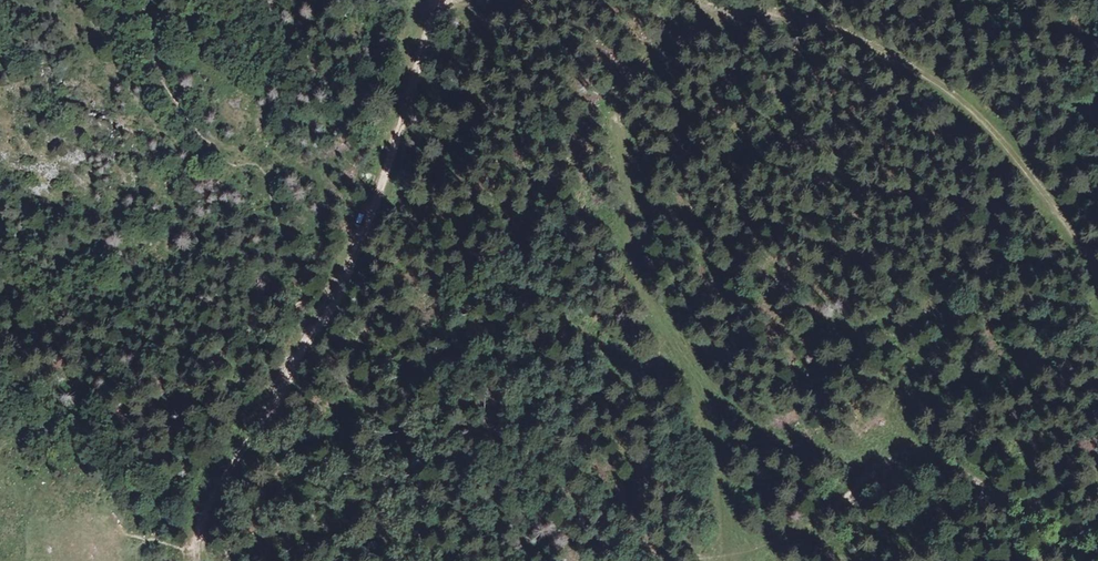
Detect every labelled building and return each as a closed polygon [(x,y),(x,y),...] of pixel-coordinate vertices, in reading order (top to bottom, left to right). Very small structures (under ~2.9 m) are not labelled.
[(327,407),(328,418),(336,417),(335,406),(327,407)]
